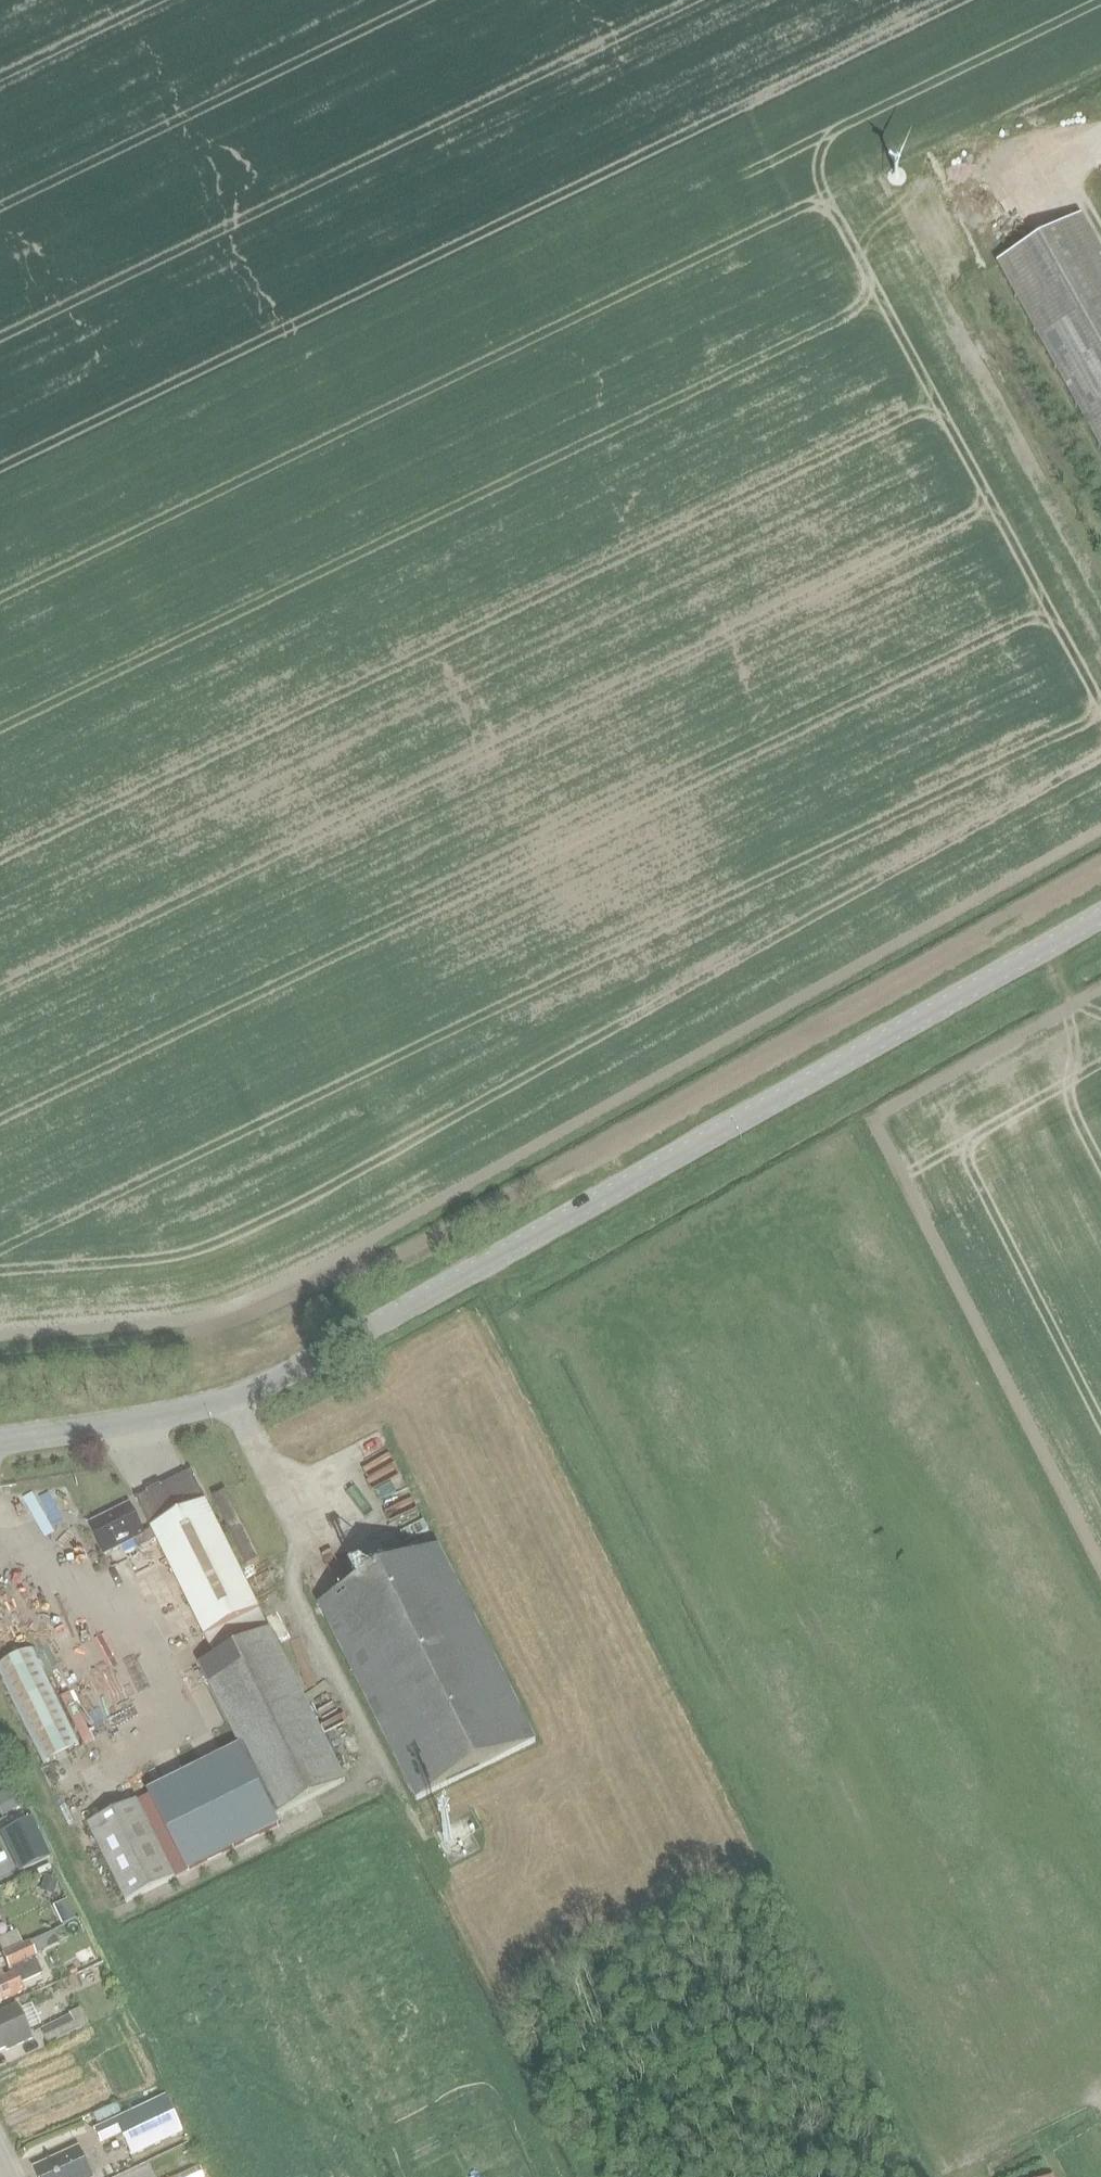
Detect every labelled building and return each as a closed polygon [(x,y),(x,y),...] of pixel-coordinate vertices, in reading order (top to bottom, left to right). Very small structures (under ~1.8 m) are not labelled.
[(374,1479),(399,1466),(387,1444),(362,1458),(374,1479)] [(206,1504),(193,1477),(139,1504),(153,1531),(152,1531),(153,1533),(147,1536),(131,1506),(91,1526),(106,1556),(136,1541),(140,1550),(159,1541),(208,1638),(261,1611),(207,1504),(206,1504)] [(228,1493),(214,1500),(248,1569),(262,1562),(228,1493)] [(419,1802),(537,1743),(440,1550),(395,1573),(383,1550),(356,1563),(368,1587),(322,1610),(419,1802)] [(261,1611),(208,1638),(207,1638),(217,1659),(271,1632),(261,1611)] [(201,1667),(242,1749),(277,1818),(347,1783),(271,1632),(217,1659),(201,1667)] [(0,1667),(0,1672),(47,1767),(72,1755),(83,1749),(84,1749),(36,1650),(0,1667)] [(239,1748),(149,1793),(188,1872),(279,1827),(239,1748)] [(0,1794),(0,1818),(0,1819),(18,1811),(9,1790),(0,1794)] [(138,1803),(91,1827),(129,1904),(176,1880),(138,1803)] [(0,1833),(0,1834),(18,1874),(49,1860),(30,1819),(0,1833)] [(44,1877),(41,1888),(55,1893),(59,1882),(44,1877)] [(66,1900),(53,1906),(62,1927),(76,1920),(66,1900)] [(56,1931),(33,1942),(39,1954),(61,1943),(56,1931)] [(14,1968),(22,1986),(44,1976),(36,1959),(40,1957),(39,1954),(33,1942),(4,1955),(11,1969),(14,1968)] [(84,1966),(100,1959),(93,1944),(78,1951),(84,1966)] [(1,2004),(25,1993),(16,1972),(5,1977),(3,1973),(0,1975),(0,2005),(1,2005),(1,2004)] [(62,1996),(88,1988),(83,1972),(57,1981),(62,1996)] [(6,2049),(8,2052),(33,2040),(17,2007),(0,2015),(0,2052),(6,2049)] [(72,2018),(44,2030),(50,2044),(89,2026),(82,2011),(71,2016),(72,2018)] [(167,2097),(96,2129),(103,2144),(123,2134),(133,2156),(183,2133),(167,2097)] [(80,2149),(37,2170),(40,2176),(94,2176),(80,2149)] [(180,2176),(205,2176),(200,2167),(180,2176)]
